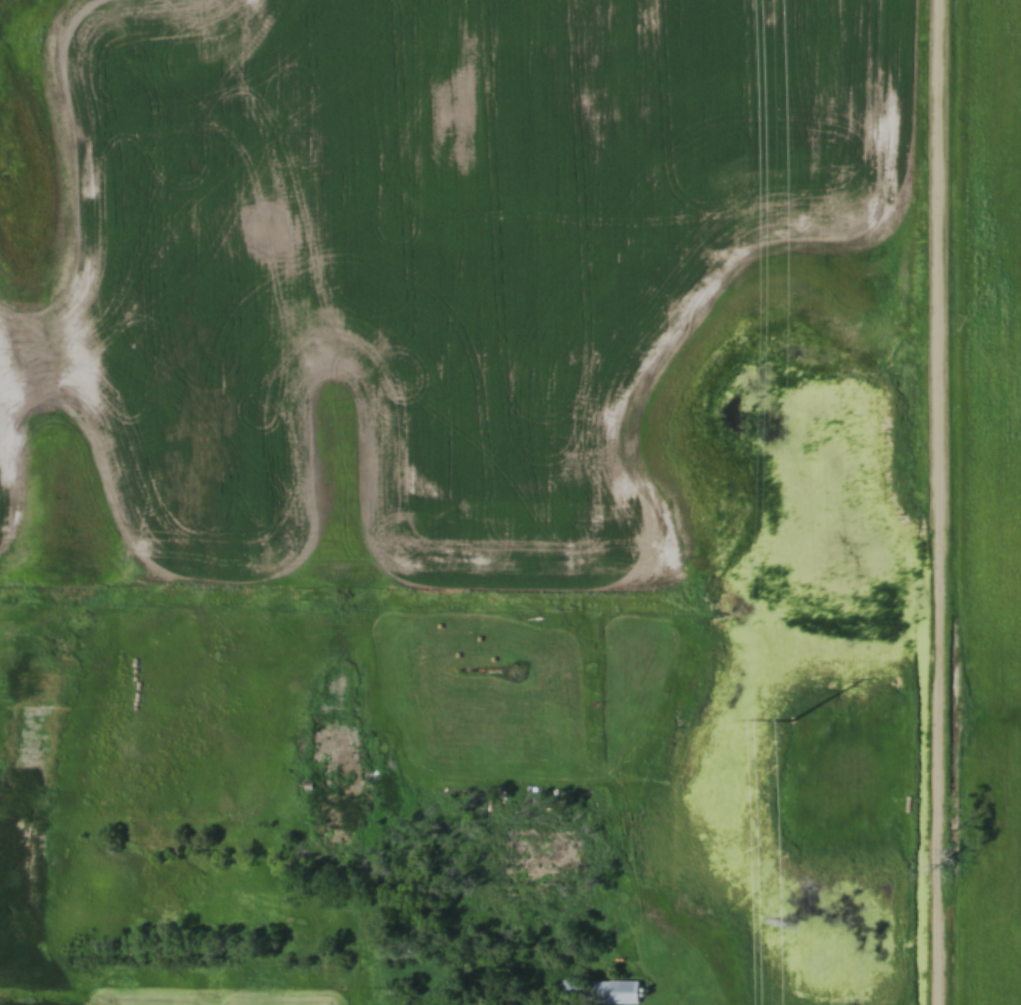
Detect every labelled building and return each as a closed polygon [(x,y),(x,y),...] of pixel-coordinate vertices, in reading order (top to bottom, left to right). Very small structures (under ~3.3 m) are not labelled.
[(563,1004),(640,1004),(640,980),(563,980),(563,1004)]
